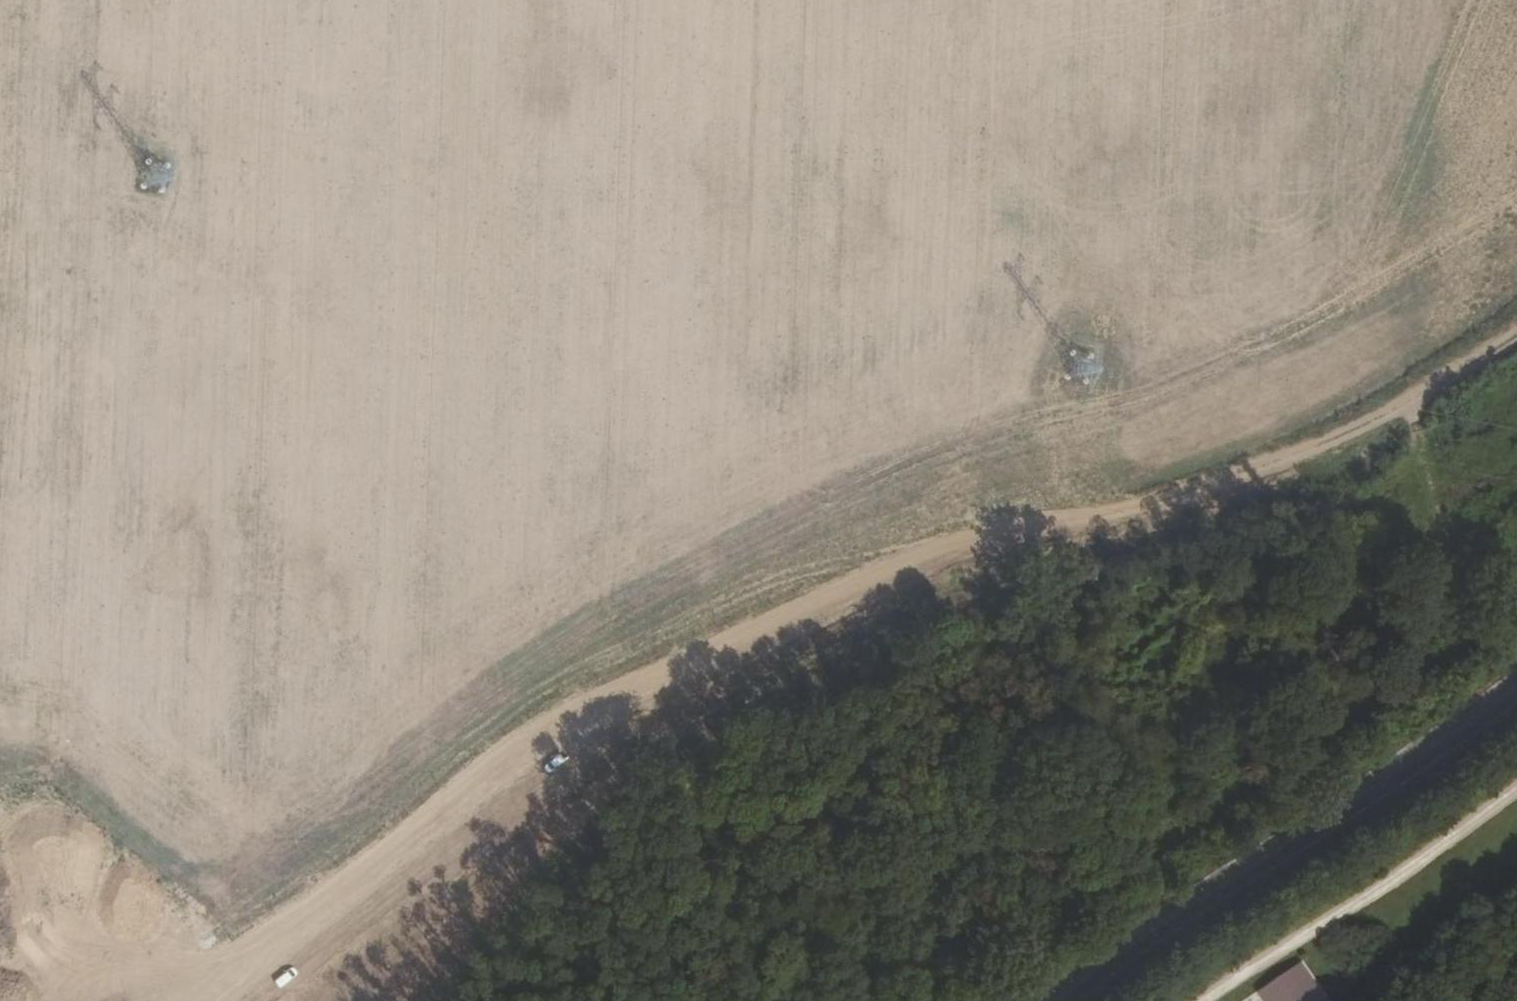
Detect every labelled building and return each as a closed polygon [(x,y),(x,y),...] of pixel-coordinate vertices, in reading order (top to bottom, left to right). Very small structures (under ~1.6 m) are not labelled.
[(1268,1000),(1330,1000),(1304,962),(1261,990),(1268,1000)]
